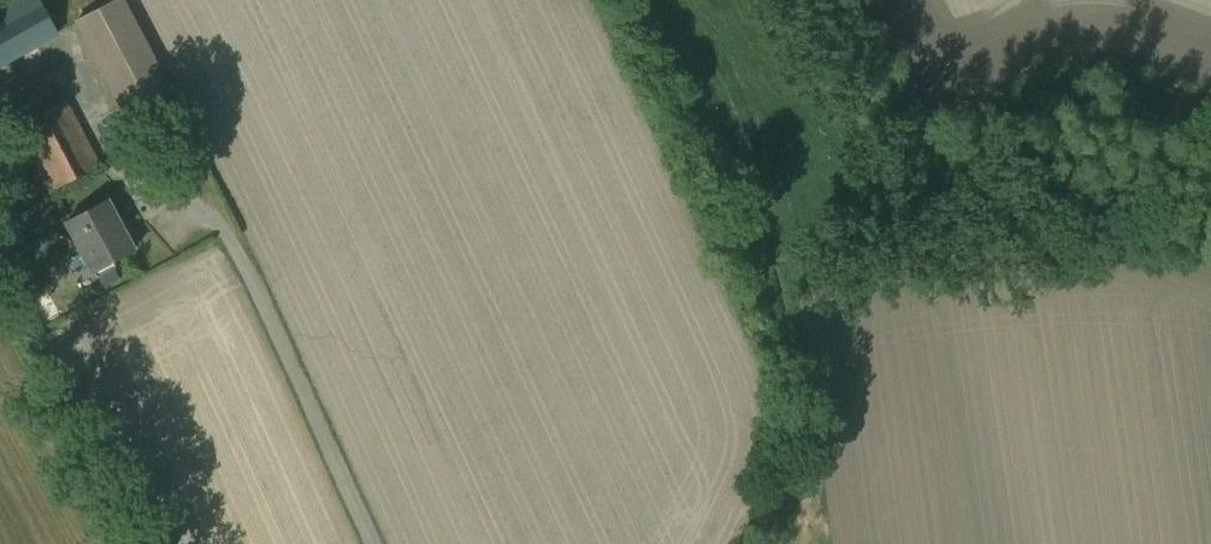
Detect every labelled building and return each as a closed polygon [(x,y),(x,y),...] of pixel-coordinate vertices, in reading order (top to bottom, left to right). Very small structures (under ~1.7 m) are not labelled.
[(40,0),(11,0),(0,6),(0,65),(57,33),(40,0)] [(77,20),(127,116),(170,93),(121,0),(116,0),(77,20)] [(100,166),(65,102),(18,127),(52,191),(100,166)] [(133,252),(106,201),(66,222),(94,273),(95,272),(94,271),(111,262),(112,263),(133,252)]
